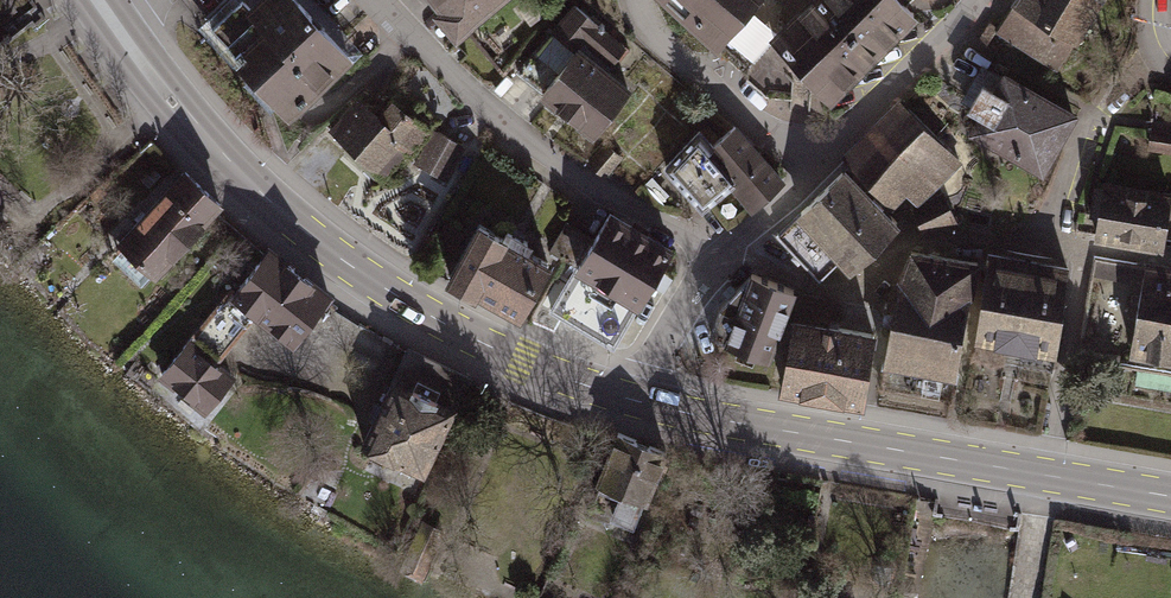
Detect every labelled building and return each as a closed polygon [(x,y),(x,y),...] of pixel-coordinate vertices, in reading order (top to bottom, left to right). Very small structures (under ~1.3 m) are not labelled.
[(211,37),(289,121),(355,61),(299,0),(252,0),(211,37)] [(442,10),(437,14),(462,40),(509,0),(434,0),(442,10)] [(710,53),(762,0),(651,0),(710,53)] [(771,35),(824,89),(833,98),(916,16),(908,9),(900,0),(808,0),(786,21),(771,35)] [(998,32),(1062,70),(1078,43),(1082,46),(1109,0),(1006,0),(1004,4),(1012,8),(998,32)] [(574,4),(550,30),(577,53),(542,96),(595,140),(636,89),(613,71),(631,49),(574,4)] [(1043,179),(1080,117),(1002,76),(994,91),(983,86),(966,114),(977,120),(969,135),(1043,179)] [(361,95),(328,127),(382,180),(410,155),(448,180),(470,148),(435,129),(394,96),(379,109),(361,95)] [(962,161),(900,100),(847,153),(909,214),(962,161)] [(714,146),(700,130),(664,166),(701,208),(730,185),(750,208),(783,179),(737,127),(714,146)] [(1170,154),(1170,131),(1155,129),(1151,150),(1170,154)] [(187,170),(117,243),(156,280),(225,209),(187,170)] [(897,229),(839,173),(774,239),(821,284),(843,262),(854,273),(897,229)] [(1105,178),(1095,233),(1166,245),(1170,215),(1170,189),(1105,178)] [(927,235),(959,223),(949,196),(917,208),(927,235)] [(669,249),(609,213),(550,311),(611,347),(669,249)] [(554,266),(485,226),(455,279),(524,318),(554,266)] [(230,293),(164,377),(209,411),(238,375),(216,358),(253,311),(296,344),(332,298),(270,249),(234,296),(230,293)] [(981,264),(911,252),(898,284),(878,391),(952,408),(962,340),(981,264)] [(1071,269),(987,253),(973,346),(1056,360),(1071,269)] [(1133,359),(1170,365),(1170,269),(1148,265),(1133,359)] [(796,295),(748,277),(720,310),(708,339),(768,366),(796,295)] [(778,398),(865,412),(876,336),(831,328),(835,302),(798,293),(778,398)] [(408,352),(363,447),(425,476),(470,381),(408,352)] [(605,489),(595,515),(611,523),(613,519),(636,530),(646,506),(650,508),(669,454),(619,434),(597,487),(605,489)] [(421,512),(396,565),(419,575),(444,523),(421,512)]
